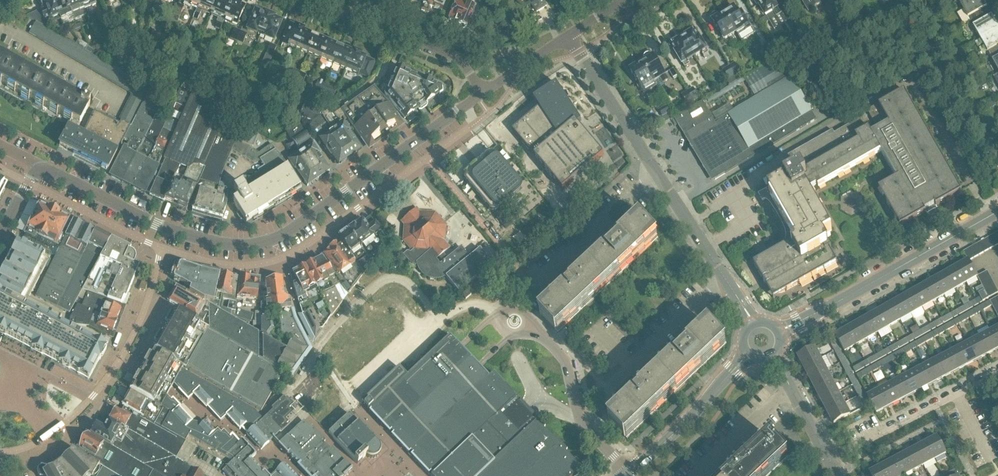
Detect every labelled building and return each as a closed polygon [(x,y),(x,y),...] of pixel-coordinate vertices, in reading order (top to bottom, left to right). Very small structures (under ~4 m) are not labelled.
[(53,1),(63,25),(75,20),(66,0),(55,0),(53,1)] [(75,20),(82,18),(87,15),(80,0),(66,0),(75,20)] [(87,15),(84,9),(90,7),(91,8),(96,5),(95,2),(94,0),(80,0),(87,15)] [(193,19),(198,21),(202,9),(211,13),(217,0),(201,0),(198,7),(197,7),(193,19)] [(211,13),(218,16),(216,22),(217,23),(215,29),(220,31),(225,19),(234,0),(233,0),(232,2),(228,0),(217,0),(211,13)] [(225,19),(237,24),(245,7),(240,5),(241,3),(234,0),(225,19)] [(423,5),(421,10),(428,13),(430,9),(431,9),(432,7),(441,11),(445,0),(424,0),(422,5),(423,5)] [(537,13),(547,7),(543,0),(529,0),(537,13)] [(757,7),(759,6),(769,21),(781,14),(782,14),(787,22),(792,19),(787,10),(785,12),(779,1),(774,4),(772,0),(753,0),(757,7)] [(808,11),(823,2),(830,14),(835,11),(842,7),(837,0),(801,0),(808,11)] [(982,0),(969,0),(961,5),(971,22),(997,6),(995,0),(985,6),(982,0)] [(41,11),(40,11),(34,14),(38,23),(43,21),(44,22),(46,21),(47,24),(53,21),(53,20),(59,17),(61,20),(63,25),(53,1),(41,6),(42,7),(40,8),(41,11)] [(461,30),(462,31),(463,31),(464,31),(465,30),(466,29),(467,28),(469,29),(472,23),(469,22),(475,9),(474,9),(476,6),(469,2),(467,6),(456,1),(450,15),(451,15),(449,19),(455,22),(455,23),(459,25),(459,26),(459,27),(459,28),(460,29),(461,30)] [(172,17),(173,17),(171,21),(177,24),(184,7),(178,4),(172,17)] [(971,22),(981,39),(997,29),(997,28),(992,17),(997,14),(997,6),(971,22)] [(725,14),(736,32),(742,42),(755,34),(750,25),(749,26),(742,14),(739,15),(735,8),(725,14)] [(104,11),(109,22),(115,20),(110,9),(104,11)] [(109,22),(104,11),(97,15),(102,26),(109,22)] [(263,15),(255,11),(247,30),(260,36),(269,15),(264,13),(263,15)] [(173,17),(172,17),(166,14),(161,27),(167,30),(171,21),(173,17)] [(711,19),(712,20),(712,21),(724,40),(736,32),(725,14),(721,16),(720,15),(719,14),(718,14),(717,14),(716,14),(715,14),(714,14),(713,15),(712,16),(712,17),(712,18),(711,19)] [(274,17),(269,15),(260,36),(273,41),(281,22),(273,19),(274,17)] [(792,19),(787,22),(792,30),(793,31),(798,28),(792,19)] [(78,29),(76,23),(73,25),(76,32),(82,30),(81,27),(78,29)] [(42,27),(36,24),(30,34),(35,38),(42,27)] [(295,28),(291,26),(283,44),(295,49),(303,32),(304,30),(296,26),(295,28)] [(41,41),(47,30),(42,27),(35,38),(41,41)] [(236,42),(241,31),(234,29),(230,39),(236,42)] [(981,39),(975,42),(978,48),(984,45),(991,56),(997,52),(997,29),(981,39)] [(46,44),(53,33),(47,30),(41,41),(46,44)] [(241,31),(236,42),(243,45),(247,34),(241,31)] [(681,36),(694,57),(700,53),(703,57),(708,54),(694,31),(691,33),(689,31),(681,36)] [(308,55),(316,37),(303,32),(295,49),(308,55)] [(58,37),(53,33),(46,44),(52,47),(58,37)] [(673,41),(675,43),(671,45),(685,68),(690,65),(688,61),(694,57),(681,36),(673,41)] [(58,37),(52,47),(57,50),(63,40),(58,37)] [(320,60),(328,43),(316,37),(308,55),(320,60)] [(63,40),(57,50),(63,54),(69,43),(63,40)] [(78,40),(75,45),(80,49),(84,51),(87,47),(88,46),(78,40)] [(776,52),(771,42),(764,45),(770,56),(776,52)] [(69,43),(63,54),(68,57),(74,46),(69,43)] [(333,65),(340,48),(328,43),(320,60),(333,65)] [(268,67),(277,47),(270,44),(261,65),(268,67)] [(74,46),(68,57),(74,60),(80,49),(75,45),(74,46)] [(87,47),(84,51),(86,52),(91,55),(93,51),(87,47)] [(340,68),(345,70),(352,53),(340,48),(333,65),(340,68)] [(80,49),(74,60),(79,63),(86,52),(84,51),(80,49)] [(345,70),(358,76),(358,74),(368,78),(374,62),(360,56),(361,54),(353,50),(352,53),(345,70)] [(86,52),(79,63),(84,66),(91,56),(90,56),(91,55),(86,52)] [(644,62),(642,63),(656,85),(656,84),(659,88),(664,85),(663,83),(669,80),(654,56),(652,55),(651,54),(649,54),(648,54),(647,55),(645,56),(644,57),(644,59),(644,60),(644,62)] [(91,56),(84,66),(90,70),(96,59),(91,56)] [(703,102),(678,118),(715,180),(817,120),(801,93),(779,58),(745,79),(756,98),(715,123),(703,102)] [(96,59),(90,70),(95,73),(102,62),(96,59)] [(70,126),(68,129),(76,133),(76,132),(90,106),(82,101),(81,104),(0,62),(0,90),(70,126)] [(102,62),(95,73),(101,76),(107,65),(102,62)] [(642,63),(630,70),(643,92),(656,85),(642,63)] [(735,63),(729,67),(734,76),(741,72),(735,63)] [(107,65),(101,76),(106,79),(112,69),(107,65)] [(281,65),(277,76),(283,78),(287,67),(281,65)] [(729,67),(723,70),(728,80),(734,76),(729,67)] [(405,73),(395,68),(390,80),(394,81),(392,86),(388,84),(384,95),(404,119),(413,113),(412,112),(418,108),(416,106),(423,102),(425,104),(434,98),(434,97),(438,94),(439,95),(442,92),(442,88),(438,86),(438,87),(433,85),(433,84),(422,80),(421,83),(413,80),(414,77),(405,73)] [(112,69),(106,79),(112,82),(118,72),(112,69)] [(300,73),(293,70),(289,81),(295,84),(300,74),(300,73)] [(118,72),(112,82),(117,86),(123,75),(118,72)] [(300,73),(300,74),(295,84),(302,87),(307,75),(300,73)] [(123,75),(117,86),(123,89),(129,78),(123,75)] [(320,79),(313,76),(308,89),(320,94),(324,84),(325,84),(325,83),(319,81),(320,79)] [(129,78),(123,89),(127,91),(134,81),(129,78)] [(134,81),(127,91),(128,92),(132,94),(140,85),(134,81)] [(325,84),(324,84),(320,94),(326,97),(330,87),(337,90),(337,89),(325,83),(325,84)] [(140,85),(132,94),(134,95),(132,99),(143,101),(148,92),(149,90),(140,85)] [(587,133),(580,124),(582,123),(557,85),(534,100),(540,109),(513,131),(563,191),(573,183),(571,181),(593,163),(595,165),(605,157),(586,134),(587,133)] [(337,90),(330,87),(326,97),(339,102),(341,99),(334,96),(337,90)] [(388,103),(373,87),(363,94),(388,131),(398,124),(398,122),(394,116),(396,114),(388,103)] [(688,91),(694,101),(699,98),(693,88),(688,91)] [(164,160),(166,160),(150,197),(164,203),(165,201),(174,181),(176,177),(181,166),(187,169),(186,172),(189,170),(193,166),(199,166),(195,175),(200,178),(205,168),(204,167),(219,132),(218,132),(228,110),(224,108),(228,100),(211,93),(207,101),(192,94),(191,95),(180,90),(172,108),(183,113),(164,160)] [(694,101),(688,91),(681,95),(687,105),(694,101)] [(762,201),(763,202),(766,200),(769,203),(775,210),(779,217),(783,225),(785,234),(786,243),(785,245),(784,246),(782,248),(754,264),(774,300),(838,263),(830,250),(832,249),(829,244),(824,236),(832,231),(809,191),(811,190),(817,186),(819,189),(882,153),(897,179),(879,189),(901,227),(927,213),(926,211),(931,208),(929,205),(934,202),(937,207),(962,192),(905,91),(880,106),(879,104),(867,111),(878,130),(875,132),(866,116),(828,138),(827,135),(789,157),(797,171),(784,178),(785,180),(769,190),(769,191),(761,195),(764,201),(762,201)] [(113,174),(111,177),(122,183),(135,158),(152,125),(153,121),(144,116),(147,109),(157,114),(164,100),(149,92),(148,92),(143,101),(139,110),(137,115),(134,121),(131,127),(131,126),(124,139),(123,140),(129,143),(113,174)] [(388,131),(363,94),(353,101),(378,137),(388,131)] [(132,99),(129,104),(139,110),(143,101),(132,99)] [(360,139),(363,138),(367,144),(369,144),(378,137),(353,101),(340,110),(348,122),(360,139)] [(312,105),(305,102),(299,115),(306,118),(309,112),(312,105)] [(129,104),(126,110),(137,115),(139,110),(129,104)] [(331,132),(349,157),(350,158),(360,150),(361,148),(359,146),(357,146),(354,142),(356,141),(351,134),(349,135),(347,133),(348,132),(343,124),(338,128),(334,121),(336,119),(329,109),(326,111),(312,105),(309,112),(323,118),(322,120),(331,132)] [(668,105),(658,110),(663,119),(665,122),(675,117),(673,113),(668,105)] [(126,110),(124,115),(134,121),(137,115),(126,110)] [(334,115),(337,120),(343,116),(340,111),(334,115)] [(67,128),(58,145),(70,151),(107,171),(123,140),(124,139),(131,126),(121,121),(119,124),(94,112),(88,124),(82,135),(79,134),(76,132),(76,133),(68,129),(67,128)] [(309,112),(306,118),(313,121),(312,123),(311,125),(309,126),(326,149),(326,148),(330,152),(328,153),(333,161),(335,159),(336,162),(336,163),(337,165),(339,165),(349,157),(331,132),(322,120),(323,118),(309,112)] [(124,115),(121,121),(131,126),(131,127),(134,121),(124,115)] [(135,158),(122,183),(133,188),(146,164),(155,147),(154,147),(159,138),(163,130),(168,121),(167,121),(157,115),(152,125),(135,158)] [(238,141),(252,147),(260,127),(246,121),(238,141)] [(295,146),(300,154),(317,179),(326,172),(324,169),(323,169),(315,158),(320,154),(300,125),(286,134),(292,142),(295,146)] [(146,164),(133,188),(144,194),(157,170),(169,143),(173,135),(163,130),(159,138),(154,147),(155,147),(146,164)] [(192,213),(209,218),(210,219),(219,186),(222,175),(232,151),(236,140),(237,138),(219,132),(204,167),(205,168),(200,178),(197,186),(201,187),(197,201),(195,201),(192,211),(192,212),(192,213)] [(241,143),(236,140),(232,151),(236,153),(241,143)] [(286,146),(289,150),(295,146),(292,142),(286,146)] [(245,145),(241,143),(236,153),(241,156),(245,145)] [(246,223),(259,215),(301,189),(287,167),(279,154),(272,144),(259,153),(260,161),(264,167),(258,171),(259,174),(242,184),(233,189),(237,195),(238,197),(233,200),(234,203),(233,203),(246,223)] [(250,148),(245,145),(241,156),(246,159),(250,148)] [(255,151),(250,148),(246,159),(250,162),(255,151)] [(259,153),(255,151),(250,162),(255,165),(259,153)] [(463,174),(462,176),(462,177),(463,179),(464,180),(474,193),(488,209),(489,210),(491,211),(492,211),(494,211),(495,211),(497,210),(518,192),(519,191),(520,189),(520,188),(520,186),(520,185),(519,183),(517,181),(502,163),(494,154),(493,153),(492,153),(490,152),(489,152),(487,153),(486,154),(482,157),(468,168),(464,172),(463,173),(463,174)] [(289,162),(294,169),(295,169),(307,186),(317,179),(300,154),(289,162)] [(176,177),(174,181),(165,201),(187,211),(197,186),(200,178),(195,175),(199,166),(193,166),(189,170),(186,172),(183,180),(176,177)] [(219,186),(210,219),(221,221),(222,220),(225,210),(227,203),(228,189),(219,186)] [(23,237),(21,242),(54,258),(60,247),(56,245),(70,218),(57,212),(57,211),(52,209),(51,209),(38,202),(23,233),(24,233),(23,237)] [(416,209),(400,222),(403,226),(402,242),(409,250),(410,250),(411,251),(409,253),(407,252),(403,255),(414,268),(415,267),(422,274),(423,275),(424,275),(424,276),(425,277),(426,277),(427,277),(429,278),(430,279),(431,279),(433,279),(434,280),(435,280),(436,280),(438,280),(440,279),(442,279),(446,277),(458,292),(491,264),(479,249),(466,260),(457,251),(448,258),(443,253),(449,248),(446,245),(448,243),(444,239),(445,226),(434,213),(419,212),(416,209)] [(496,217),(496,218),(497,219),(504,228),(505,229),(506,229),(507,229),(507,228),(511,225),(512,224),(511,223),(511,222),(503,213),(502,213),(502,212),(501,213),(500,213),(497,216),(496,217)] [(95,231),(73,220),(60,247),(54,258),(35,296),(56,307),(95,231)] [(338,238),(340,241),(357,265),(364,275),(390,240),(375,223),(369,227),(364,220),(363,222),(362,221),(338,238)] [(640,220),(606,251),(590,267),(609,287),(659,240),(640,220)] [(109,238),(95,231),(56,307),(69,314),(82,290),(84,287),(109,238)] [(994,234),(989,237),(994,247),(997,244),(997,241),(994,234)] [(994,247),(989,237),(984,240),(989,249),(994,247)] [(133,253),(132,252),(130,252),(129,251),(130,248),(113,240),(111,239),(109,238),(84,287),(94,290),(99,276),(101,277),(103,273),(131,284),(139,266),(134,264),(135,262),(135,261),(135,260),(135,258),(135,257),(134,256),(134,254),(133,253)] [(979,243),(984,252),(989,249),(984,240),(979,243)] [(4,336),(6,337),(6,336),(31,349),(31,350),(33,351),(33,350),(41,355),(42,356),(42,355),(59,364),(58,364),(60,365),(60,364),(68,369),(69,370),(70,369),(78,374),(77,374),(79,375),(87,379),(88,380),(99,360),(100,360),(101,359),(100,359),(104,350),(105,351),(106,349),(105,348),(104,347),(96,343),(94,342),(94,343),(81,336),(58,324),(62,316),(28,299),(50,258),(17,241),(10,254),(5,265),(0,274),(0,333),(4,336)] [(348,296),(353,290),(364,275),(357,265),(340,241),(336,243),(335,243),(333,243),(332,243),(331,244),(330,245),(329,246),(329,247),(330,249),(324,254),(325,256),(321,258),(348,296)] [(973,246),(979,255),(984,252),(979,243),(973,246)] [(968,249),(973,258),(979,255),(973,246),(968,249)] [(963,252),(968,261),(973,258),(968,249),(963,252)] [(306,266),(327,309),(331,318),(348,296),(321,258),(306,266)] [(977,277),(968,261),(957,267),(966,283),(977,277)] [(174,264),(170,277),(174,278),(173,280),(190,289),(189,292),(209,303),(209,304),(213,306),(230,315),(231,311),(227,310),(221,307),(222,300),(225,285),(230,286),(232,276),(200,269),(179,262),(178,262),(177,262),(175,263),(174,264)] [(298,301),(302,315),(318,314),(327,309),(306,266),(292,273),(290,274),(293,285),(298,301)] [(574,282),(559,296),(540,314),(559,334),(609,287),(590,267),(574,282)] [(966,283),(957,267),(946,273),(955,289),(966,283)] [(980,282),(990,277),(987,271),(977,277),(980,282)] [(87,293),(120,304),(121,304),(122,304),(125,299),(131,284),(103,273),(101,277),(99,276),(94,290),(84,287),(82,290),(87,293)] [(955,289),(946,273),(935,279),(944,296),(955,289)] [(225,285),(222,300),(229,301),(227,310),(231,311),(230,315),(234,317),(235,318),(235,317),(236,314),(235,314),(236,303),(239,277),(232,276),(230,286),(225,285)] [(237,297),(243,298),(242,305),(251,306),(251,302),(255,303),(255,299),(256,299),(259,280),(250,279),(250,278),(240,277),(237,297)] [(982,288),(993,282),(990,277),(980,282),(982,288)] [(282,279),(274,280),(278,307),(277,308),(278,311),(291,310),(290,296),(287,297),(285,297),(282,279)] [(944,296),(935,279),(924,286),(933,302),(944,296)] [(261,312),(261,327),(261,332),(268,337),(273,330),(272,322),(268,322),(267,309),(277,308),(278,307),(274,280),(265,281),(268,299),(265,299),(265,303),(261,304),(261,312)] [(982,288),(984,290),(985,293),(996,287),(993,282),(982,288)] [(176,285),(167,301),(198,318),(203,311),(204,310),(209,313),(209,303),(189,292),(176,285)] [(933,302),(924,286),(913,292),(922,308),(933,302)] [(997,293),(997,291),(996,287),(985,293),(988,298),(997,293)] [(978,293),(980,297),(974,301),(977,306),(988,299),(988,298),(985,293),(984,290),(978,293)] [(462,295),(466,300),(472,295),(468,291),(462,295)] [(922,308),(913,292),(902,298),(911,314),(922,308)] [(120,304),(87,293),(81,306),(117,320),(123,305),(120,304)] [(997,303),(997,297),(989,301),(992,307),(997,303)] [(911,314),(902,298),(891,304),(900,321),(911,314)] [(977,306),(974,301),(963,307),(966,312),(977,306)] [(976,309),(979,314),(990,307),(987,302),(976,309)] [(900,321),(891,304),(880,310),(889,327),(900,321)] [(70,317),(76,318),(75,324),(88,326),(110,337),(117,320),(81,306),(77,305),(70,317)] [(966,312),(963,307),(952,313),(955,318),(966,312)] [(174,309),(152,349),(184,367),(261,411),(284,371),(263,359),(259,357),(209,329),(174,309)] [(236,314),(235,317),(250,322),(253,314),(237,309),(236,314)] [(979,314),(976,309),(965,315),(968,320),(979,314)] [(291,310),(278,311),(282,334),(292,340),(308,349),(294,319),(291,310)] [(889,327),(880,310),(869,317),(878,333),(889,327)] [(253,322),(253,327),(261,327),(261,312),(255,312),(255,322),(253,322)] [(955,318),(952,313),(941,319),(944,324),(955,318)] [(319,316),(318,314),(302,315),(315,341),(328,323),(319,316)] [(968,320),(965,315),(954,321),(957,326),(968,320)] [(878,333),(869,317),(858,323),(867,339),(878,333)] [(928,319),(931,325),(930,325),(933,330),(944,324),(941,319),(933,324),(930,318),(928,319)] [(957,326),(954,321),(944,327),(946,332),(957,326)] [(867,339),(858,323),(846,329),(856,346),(867,339)] [(689,343),(675,357),(658,372),(677,392),(727,345),(708,325),(689,343)] [(933,330),(930,325),(919,331),(922,336),(933,330)] [(946,332),(944,327),(933,333),(936,338),(946,332)] [(856,346),(846,329),(835,335),(845,352),(856,346)] [(922,336),(919,331),(908,338),(911,343),(922,336)] [(991,332),(980,337),(989,354),(997,349),(997,345),(991,332)] [(933,333),(924,338),(922,339),(925,344),(936,338),(933,333)] [(287,348),(263,334),(263,342),(263,348),(296,366),(302,358),(286,349),(287,348)] [(282,335),(278,342),(287,347),(287,348),(286,349),(302,358),(308,349),(292,340),(291,340),(282,335)] [(582,472),(582,467),(553,437),(552,438),(543,429),(545,428),(526,408),(511,392),(493,374),(489,378),(487,376),(478,367),(460,347),(449,336),(407,376),(398,367),(362,402),(370,411),(369,412),(389,433),(388,433),(391,436),(392,435),(408,453),(408,454),(410,457),(411,456),(416,461),(430,475),(578,475),(582,472)] [(834,337),(828,340),(835,352),(840,349),(834,337)] [(989,354),(980,337),(969,343),(977,360),(989,354)] [(911,343),(908,338),(897,344),(900,349),(911,343)] [(925,344),(922,339),(911,345),(914,350),(925,344)] [(977,360),(969,343),(957,349),(966,366),(977,360)] [(900,349),(897,344),(886,350),(889,355),(900,349)] [(914,350),(911,345),(900,351),(903,356),(914,350)] [(296,366),(263,348),(263,359),(284,371),(289,375),(296,366)] [(814,348),(798,356),(804,368),(820,359),(814,348)] [(131,385),(129,388),(156,404),(170,412),(173,414),(176,411),(180,407),(173,399),(171,401),(167,397),(171,389),(174,385),(184,397),(190,392),(212,415),(217,411),(223,418),(226,415),(240,429),(242,428),(241,427),(253,416),(201,387),(204,382),(185,372),(182,370),(184,367),(152,349),(146,359),(131,385)] [(840,363),(846,360),(840,349),(835,352),(840,363)] [(966,366),(957,349),(946,355),(955,372),(966,366)] [(889,355),(886,350),(875,356),(878,361),(889,355)] [(903,356),(900,351),(889,357),(892,362),(903,356)] [(955,372),(946,355),(935,361),(943,378),(955,372)] [(878,361),(875,356),(864,362),(867,367),(878,361)] [(889,357),(881,362),(879,363),(881,368),(892,362),(889,357)] [(809,379),(826,370),(820,359),(804,368),(809,379)] [(846,374),(852,371),(846,360),(840,363),(846,374)] [(943,378),(935,361),(924,367),(932,384),(943,378)] [(867,367),(864,362),(853,368),(856,373),(867,367)] [(881,368),(879,363),(868,369),(871,374),(881,368)] [(932,384),(924,367),(912,373),(921,390),(932,384)] [(871,374),(868,369),(857,375),(860,380),(871,374)] [(815,390),(832,381),(826,370),(809,379),(815,390)] [(852,385),(858,382),(852,371),(846,374),(852,385)] [(609,420),(615,426),(628,439),(677,392),(658,372),(642,388),(628,402),(609,420)] [(921,390),(912,373),(901,379),(910,396),(921,390)] [(910,396),(901,379),(890,385),(898,401),(910,396)] [(821,401),(838,393),(832,381),(815,390),(821,401)] [(858,396),(863,394),(858,382),(852,385),(858,396)] [(898,401),(890,385),(878,391),(887,407),(898,401)] [(130,391),(122,405),(124,406),(140,415),(144,417),(154,423),(154,424),(160,428),(170,412),(156,404),(154,407),(154,408),(146,404),(148,401),(130,391)] [(878,391),(867,397),(876,413),(887,407),(878,391)] [(827,413),(844,404),(838,393),(821,401),(827,413)] [(864,408),(870,405),(863,394),(858,396),(864,408)] [(283,397),(271,409),(273,410),(281,419),(282,418),(292,408),(284,400),(285,399),(283,397)] [(833,424),(849,415),(844,404),(827,413),(833,424)] [(108,415),(108,416),(108,418),(109,419),(107,421),(128,431),(128,432),(189,466),(190,466),(176,458),(185,442),(160,428),(154,424),(134,413),(132,416),(122,410),(121,412),(115,409),(113,411),(112,411),(110,411),(109,412),(108,413),(108,415)] [(255,442),(254,443),(261,450),(273,439),(274,438),(273,438),(281,431),(280,429),(286,423),(282,418),(281,419),(273,410),(260,422),(268,430),(255,442)] [(160,428),(185,442),(188,436),(189,437),(230,460),(231,462),(221,471),(226,475),(268,475),(264,471),(263,472),(251,459),(256,455),(241,439),(238,442),(232,435),(230,438),(223,431),(221,433),(217,429),(214,432),(205,422),(195,431),(176,411),(173,414),(170,412),(160,428)] [(349,414),(328,434),(357,464),(366,456),(368,458),(371,459),(374,459),(377,458),(379,456),(380,453),(381,450),(380,447),(379,444),(377,442),(361,425),(361,426),(358,422),(357,423),(349,414)] [(253,416),(241,427),(242,428),(247,434),(254,443),(255,442),(268,430),(260,422),(254,415),(253,416)] [(90,434),(91,434),(162,475),(207,475),(189,467),(189,466),(128,432),(128,431),(107,421),(103,429),(96,425),(95,424),(90,434)] [(352,470),(332,447),(330,449),(324,443),(325,441),(312,426),(311,428),(304,421),(279,444),(278,443),(277,444),(278,444),(278,445),(287,455),(287,454),(298,466),(297,466),(307,475),(345,475),(352,470)] [(74,446),(94,458),(93,461),(92,462),(117,475),(162,475),(91,434),(90,434),(84,430),(74,446)] [(945,454),(937,437),(925,443),(934,460),(945,454)] [(730,475),(769,475),(788,458),(770,438),(730,475)] [(934,460),(925,443),(914,449),(923,466),(934,460)] [(34,472),(35,475),(36,475),(117,475),(92,462),(69,448),(66,452),(58,460),(50,467),(44,470),(42,468),(40,467),(37,468),(35,470),(34,472)] [(923,466),(914,449),(903,455),(912,471),(923,466)] [(903,455),(892,461),(900,475),(903,475),(912,471),(903,455)] [(892,461),(880,467),(885,475),(900,475),(892,461)] [(284,464),(276,472),(272,475),(294,475),(284,464)] [(880,467),(869,473),(871,475),(885,475),(880,467)]
